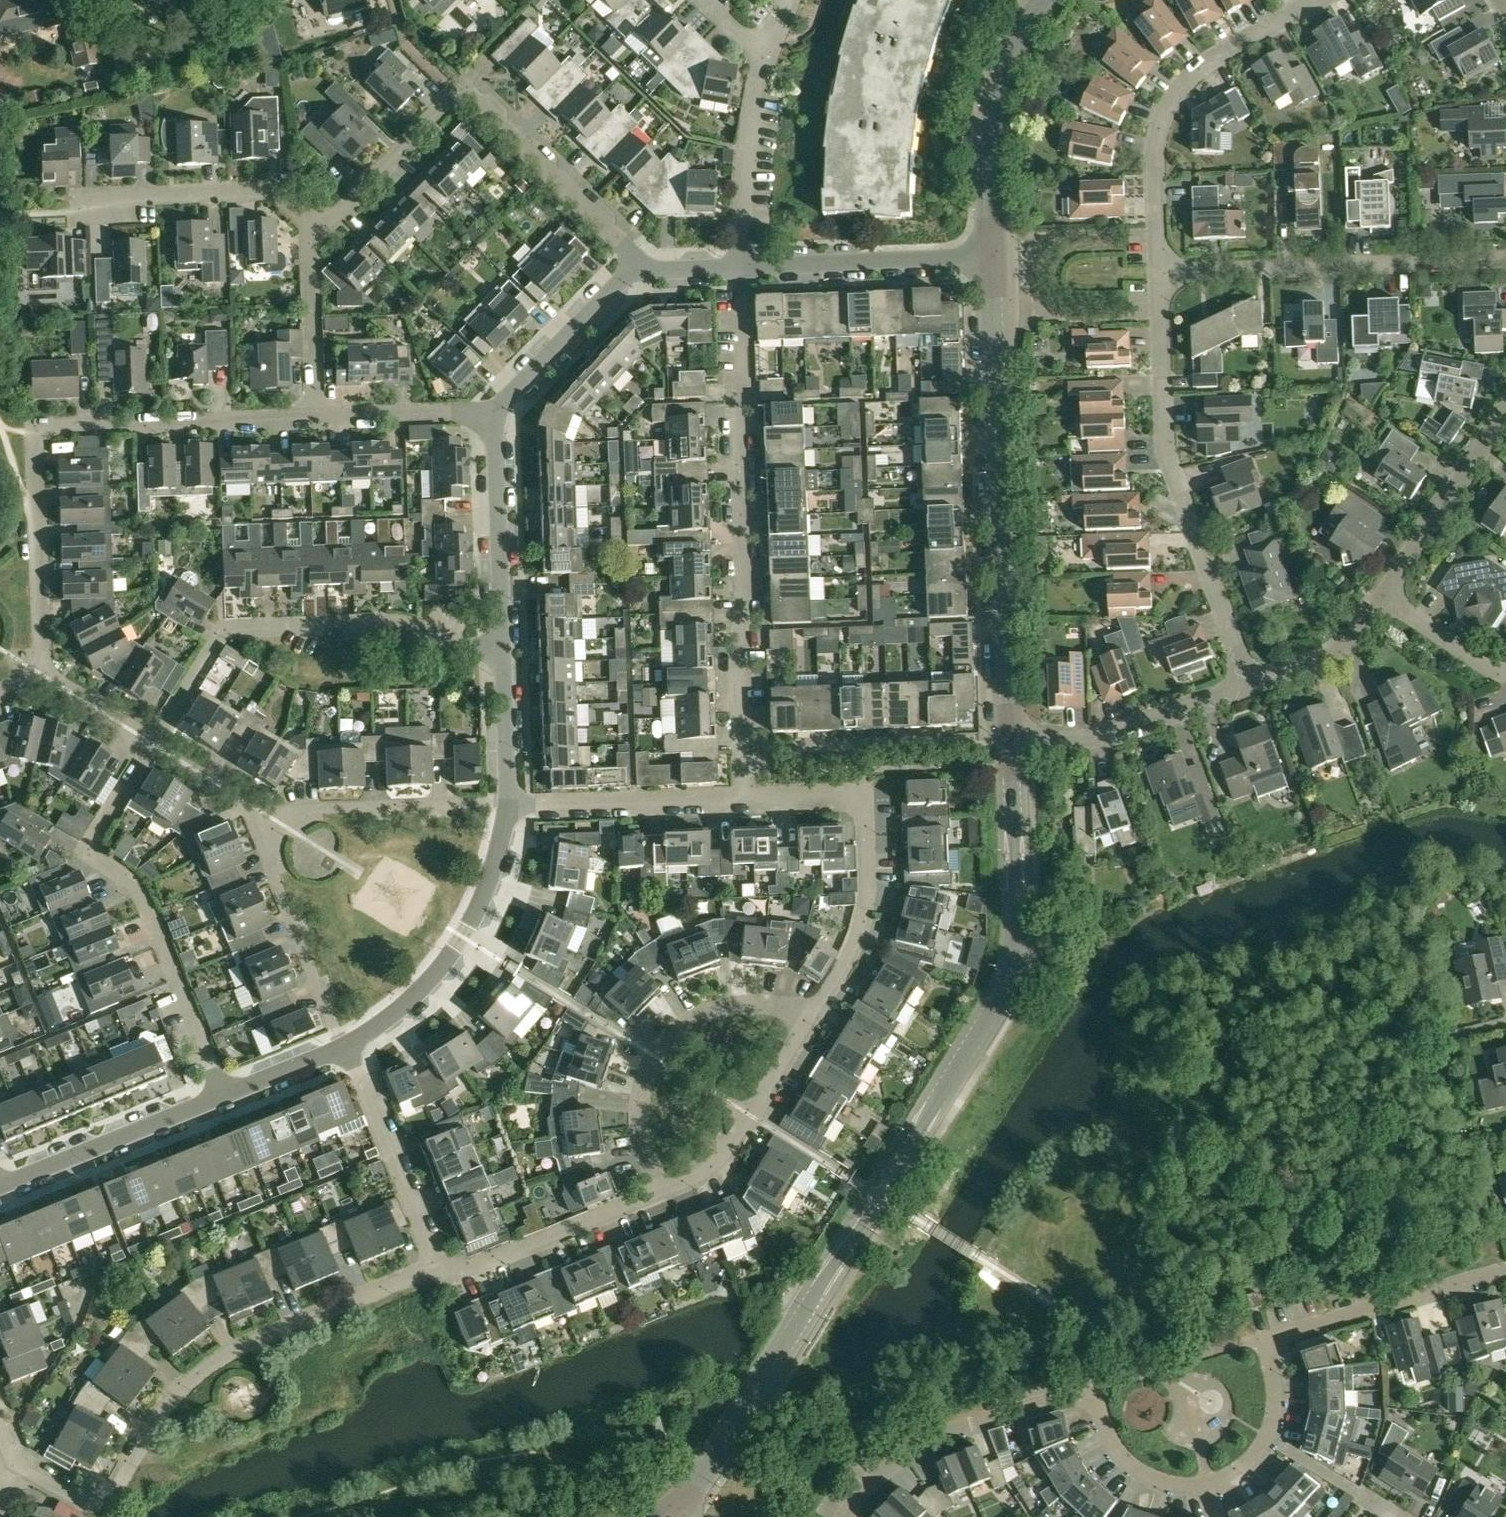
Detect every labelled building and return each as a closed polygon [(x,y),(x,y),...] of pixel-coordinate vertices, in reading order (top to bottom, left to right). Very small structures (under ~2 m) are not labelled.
[(63,0),(11,0),(0,2),(0,23),(43,14),(46,28),(68,23),(63,0)] [(356,7),(367,4),(366,0),(320,0),(325,15),(356,7)] [(473,4),(458,18),(473,35),(502,7),(495,0),(484,0),(486,2),(479,10),(473,4)] [(546,0),(534,0),(531,3),(538,11),(547,2),(546,0)] [(615,30),(644,0),(601,0),(614,13),(606,21),(615,30)] [(648,46),(673,21),(663,11),(667,6),(661,0),(644,0),(615,30),(625,40),(633,31),(648,46)] [(855,8),(840,59),(832,99),(825,152),(824,216),(872,214),(872,218),(912,216),(911,197),(913,155),(917,117),(926,77),(937,41),(952,2),(953,0),(859,0),(855,8)] [(1186,32),(1161,0),(1147,0),(1137,8),(1145,17),(1135,24),(1162,58),(1173,49),(1170,45),(1186,32)] [(1216,0),(1176,0),(1194,33),(1206,26),(1204,21),(1222,11),(1216,0)] [(1229,14),(1241,7),(1238,2),(1241,0),(1221,0),(1229,14)] [(1432,7),(1440,20),(1465,6),(1461,0),(1415,0),(1422,13),(1432,7)] [(510,66),(520,76),(545,51),(530,36),(539,28),(528,18),(490,56),(506,71),(510,66)] [(1320,70),(1332,63),(1335,70),(1353,60),(1363,78),(1384,66),(1368,39),(1365,40),(1361,31),(1349,38),(1339,20),(1315,33),(1321,44),(1309,50),(1320,70)] [(655,69),(665,79),(703,40),(687,25),(682,30),(673,21),(648,46),(663,61),(655,69)] [(75,70),(102,64),(93,26),(65,32),(75,70)] [(595,43),(604,35),(595,26),(586,35),(595,43)] [(1141,74),(1154,58),(1116,27),(1101,45),(1110,53),(1103,62),(1137,89),(1145,78),(1141,74)] [(1440,61),(1451,55),(1465,80),(1500,60),(1483,30),(1467,40),(1460,28),(1431,44),(1440,61)] [(382,33),(385,45),(396,41),(393,30),(382,33)] [(612,37),(600,48),(610,58),(622,46),(612,37)] [(665,79),(682,96),(729,105),(737,67),(720,63),(721,58),(703,40),(665,79)] [(1411,49),(1417,60),(1429,54),(1422,42),(1411,49)] [(396,113),(414,94),(399,80),(399,75),(406,68),(387,49),(370,67),(370,77),(365,82),(396,113)] [(526,91),(541,105),(578,67),(568,57),(560,66),(545,51),(520,76),(530,86),(526,91)] [(571,60),(578,67),(585,59),(578,53),(571,60)] [(1304,70),(1293,77),(1280,53),(1254,67),(1274,102),(1291,93),(1297,104),(1317,93),(1304,70)] [(560,115),(570,125),(595,99),(580,85),(588,77),(578,67),(541,105),(556,120),(560,115)] [(1120,110),(1129,91),(1101,78),(1096,89),(1091,86),(1081,107),(1119,125),(1125,113),(1120,110)] [(1165,78),(1159,90),(1172,96),(1178,85),(1165,78)] [(648,79),(646,81),(640,87),(648,96),(656,87),(648,79)] [(1220,151),(1220,126),(1237,117),(1239,121),(1251,115),(1236,88),(1194,111),(1193,150),(1220,151)] [(40,90),(27,93),(30,104),(43,101),(40,90)] [(235,159),(265,158),(264,118),(277,118),(276,98),(256,98),(248,107),(248,115),(233,115),(235,159)] [(576,139),(591,154),(628,116),(618,106),(610,114),(595,99),(570,125),(580,134),(576,139)] [(1399,105),(1404,115),(1413,111),(1408,101),(1399,105)] [(324,157),(334,147),(350,162),(375,137),(343,106),(319,131),(310,123),(300,133),(324,157)] [(1485,108),(1461,109),(1461,112),(1441,112),(1442,131),(1470,130),(1470,149),(1481,148),(1481,160),(1498,159),(1497,147),(1505,147),(1505,134),(1505,120),(1485,121),(1485,108)] [(723,122),(735,128),(737,121),(727,115),(723,122)] [(610,164),(620,174),(645,148),(630,133),(638,125),(628,116),(591,154),(605,168),(610,164)] [(176,151),(177,166),(217,165),(215,124),(176,125),(176,121),(164,122),(165,120),(163,119),(161,130),(160,136),(164,152),(176,151)] [(1109,151),(1113,130),(1065,120),(1062,133),(1074,135),(1069,157),(1111,166),(1114,152),(1109,151)] [(98,165),(111,164),(111,178),(135,177),(135,163),(148,163),(148,139),(134,139),(133,127),(110,128),(111,140),(97,141),(98,165)] [(44,185),(66,184),(65,153),(78,153),(77,130),(55,131),(56,144),(42,145),(44,185)] [(494,160),(470,138),(464,132),(439,158),(464,182),(480,166),(485,169),(494,160)] [(1274,143),(1275,171),(1287,170),(1286,142),(1274,143)] [(669,155),(679,160),(683,152),(674,147),(669,155)] [(85,166),(97,165),(96,148),(85,148),(85,166)] [(678,164),(668,154),(660,162),(645,148),(620,174),(630,183),(625,188),(654,215),(678,164)] [(723,149),(722,163),(732,164),(733,149),(723,149)] [(1298,233),(1322,232),(1319,168),(1301,169),(1301,165),(1319,164),(1319,157),(1318,154),(1315,151),(1312,150),(1307,149),(1304,149),(1299,151),(1296,156),(1295,159),(1295,162),(1295,165),(1296,178),(1288,178),(1289,194),(1296,194),(1298,233)] [(439,207),(464,182),(439,158),(423,174),(422,173),(413,182),(439,207)] [(687,164),(678,164),(654,215),(696,216),(696,212),(714,212),(715,173),(687,172),(687,164)] [(1374,183),(1361,184),(1360,169),(1346,169),(1347,205),(1348,224),(1361,224),(1361,229),(1371,229),(1371,233),(1372,233),(1372,229),(1391,228),(1389,183),(1394,183),(1393,170),(1374,176),(1374,183)] [(1237,186),(1236,173),(1226,174),(1226,187),(1237,186)] [(1415,181),(1423,194),(1434,187),(1426,174),(1415,181)] [(1481,188),(1480,174),(1439,177),(1440,194),(1466,193),(1466,203),(1474,202),(1475,224),(1498,223),(1498,215),(1505,214),(1505,201),(1503,201),(1502,187),(1481,188)] [(520,179),(514,185),(522,193),(528,187),(520,179)] [(1119,196),(1124,196),(1124,182),(1081,183),(1081,195),(1069,195),(1070,219),(1119,217),(1119,196)] [(402,196),(386,212),(411,236),(435,211),(409,185),(400,194),(402,196)] [(1245,238),(1244,212),(1219,213),(1218,187),(1192,188),(1194,240),(1245,238)] [(359,237),(386,262),(411,236),(386,212),(370,228),(369,227),(359,237)] [(247,264),(265,263),(266,269),(269,272),(280,272),(283,269),(283,257),(279,254),(275,255),(273,221),(245,222),(246,232),(234,232),(235,255),(246,254),(247,264)] [(225,259),(211,260),(210,224),(178,225),(181,253),(175,253),(175,268),(177,271),(196,270),(196,268),(200,268),(201,284),(226,283),(225,259)] [(550,233),(533,250),(564,280),(581,263),(579,261),(587,252),(561,227),(553,236),(550,233)] [(479,236),(470,228),(464,234),(473,242),(479,236)] [(69,236),(40,238),(40,241),(25,241),(26,270),(41,269),(41,278),(82,276),(82,265),(82,253),(70,252),(69,236)] [(358,291),(383,266),(356,240),(348,248),(349,250),(332,267),(345,279),(336,288),(340,291),(337,294),(337,307),(362,307),(362,293),(358,291)] [(109,284),(115,283),(116,285),(143,284),(143,265),(142,242),(114,243),(115,259),(94,259),(96,303),(109,303),(109,284)] [(511,278),(538,304),(546,296),(547,297),(564,280),(533,250),(517,267),(519,270),(511,278)] [(244,284),(244,270),(229,271),(230,285),(244,284)] [(455,278),(449,272),(441,281),(448,287),(455,278)] [(535,307),(508,281),(500,290),(497,287),(480,304),(511,334),(528,317),(526,316),(535,307)] [(1418,285),(1419,298),(1438,297),(1438,285),(1418,285)] [(160,286),(161,309),(173,308),(173,286),(160,286)] [(920,348),(942,347),(941,335),(942,335),(941,305),(942,305),(941,291),(918,292),(919,335),(920,348)] [(897,336),(919,335),(918,292),(895,293),(897,336)] [(1505,331),(1505,311),(1497,312),(1496,292),(1463,293),(1464,321),(1474,320),(1476,354),(1504,353),(1503,331),(1505,331)] [(895,293),(872,294),(874,337),(897,336),(895,293)] [(872,294),(849,295),(851,338),(874,337),(872,294)] [(849,295),(827,296),(828,339),(851,338),(849,295)] [(827,296),(804,297),(805,340),(828,339),(827,296)] [(759,341),(783,341),(781,297),(758,298),(759,341)] [(804,297),(781,297),(783,341),(805,340),(804,297)] [(146,312),(160,312),(160,298),(146,298),(146,312)] [(1369,318),(1353,318),(1354,349),(1392,348),(1392,345),(1413,344),(1412,334),(1411,312),(1410,312),(1410,306),(1399,306),(1399,300),(1369,301),(1369,318)] [(1221,386),(1220,373),(1220,347),(1240,337),(1240,336),(1263,335),(1262,301),(1232,302),(1232,309),(1191,328),(1192,360),(1203,355),(1203,373),(1195,373),(1195,387),(1201,387),(1202,390),(1214,389),(1214,386),(1221,386)] [(1318,364),(1338,363),(1338,342),(1326,342),(1324,303),(1304,303),(1305,322),(1285,322),(1286,348),(1307,347),(1307,343),(1317,343),(1318,364)] [(458,333),(484,359),(493,350),(494,351),(511,334),(480,304),(463,321),(466,324),(458,333)] [(942,335),(941,335),(942,347),(943,381),(929,382),(930,395),(963,393),(960,305),(942,305),(941,305),(942,335)] [(709,306),(687,307),(688,342),(686,342),(687,345),(710,344),(709,306)] [(619,326),(615,330),(635,348),(639,344),(660,334),(665,334),(666,334),(665,307),(659,308),(649,312),(648,308),(627,318),(628,322),(619,326)] [(686,341),(686,342),(688,342),(687,307),(665,307),(666,334),(665,334),(665,342),(686,341)] [(210,310),(211,322),(228,321),(228,319),(230,319),(230,312),(227,312),(227,309),(210,310)] [(325,332),(337,332),(337,319),(325,319),(325,332)] [(84,323),(70,323),(71,355),(85,355),(84,323)] [(615,330),(601,346),(626,369),(642,353),(635,348),(615,330)] [(192,343),(188,346),(177,346),(178,379),(193,379),(193,385),(208,385),(207,372),(215,372),(215,367),(227,367),(226,331),(205,332),(205,345),(196,345),(192,343)] [(1088,368),(1131,367),(1130,331),(1075,333),(1075,346),(1087,346),(1088,368)] [(289,358),(301,358),(300,332),(278,333),(279,346),(259,346),(259,368),(251,369),(252,389),(276,389),(276,385),(290,384),(289,358)] [(128,394),(146,393),(144,351),(114,352),(113,333),(97,334),(98,365),(114,365),(115,392),(128,391),(128,394)] [(473,370),(481,362),(455,336),(446,344),(444,341),(426,359),(457,389),(475,372),(473,370)] [(395,339),(371,340),(372,383),(395,382),(395,384),(408,383),(407,346),(395,347),(395,339)] [(371,340),(347,340),(347,348),(335,349),(336,386),(350,386),(349,384),(372,383),(371,340)] [(601,346),(586,362),(611,385),(626,369),(601,346)] [(1472,409),(1478,382),(1460,379),(1463,363),(1424,355),(1419,380),(1439,384),(1435,402),(1442,403),(1441,404),(1453,412),(1443,427),(1429,418),(1420,432),(1440,445),(1443,440),(1450,445),(1467,420),(1460,415),(1465,408),(1472,409)] [(77,397),(75,361),(32,363),(33,399),(77,397)] [(586,362),(571,378),(597,401),(611,385),(586,362)] [(679,383),(679,385),(691,385),(691,372),(678,373),(679,383)] [(704,385),(704,373),(704,372),(691,372),(691,385),(704,385)] [(571,378),(556,394),(576,412),(575,412),(576,413),(582,417),(597,401),(571,378)] [(432,382),(436,395),(445,391),(440,379),(432,382)] [(761,381),(761,383),(761,401),(785,400),(784,380),(761,381)] [(1081,395),(1082,417),(1125,415),(1124,381),(1068,383),(1069,396),(1081,395)] [(704,385),(691,385),(679,385),(679,383),(672,383),(672,398),(705,397),(704,385)] [(1362,397),(1371,404),(1386,383),(1361,385),(1362,397)] [(865,388),(853,389),(853,398),(865,397),(865,388)] [(654,399),(663,399),(664,389),(654,389),(654,399)] [(840,398),(853,398),(853,389),(840,389),(840,398)] [(795,400),(808,400),(807,390),(794,391),(795,400)] [(819,390),(807,390),(808,400),(820,399),(819,390)] [(886,393),(886,402),(899,402),(899,393),(886,393)] [(899,402),(912,401),(911,393),(899,393),(899,402)] [(537,438),(537,445),(564,444),(564,443),(564,438),(572,416),(575,412),(576,413),(575,412),(576,412),(556,394),(552,398),(549,408),(545,405),(537,427),(541,430),(537,438)] [(635,394),(628,401),(635,408),(641,401),(635,394)] [(1232,452),(1231,442),(1240,442),(1239,422),(1251,422),(1251,398),(1207,399),(1207,412),(1199,413),(1200,443),(1207,443),(1207,457),(1215,457),(1232,452)] [(959,399),(921,401),(922,423),(960,422),(959,399)] [(1046,415),(1046,400),(1036,401),(1036,415),(1046,415)] [(622,408),(629,415),(635,408),(628,401),(622,408)] [(652,423),(664,422),(665,440),(703,439),(702,420),(705,419),(705,403),(652,405),(652,423)] [(804,405),(766,407),(766,429),(804,428),(804,405)] [(875,412),(866,413),(866,425),(875,425),(875,424),(875,412)] [(859,413),(851,413),(841,414),(842,426),(843,426),(860,426),(859,413)] [(1089,452),(1126,450),(1125,415),(1082,417),(1083,440),(1089,440),(1089,452)] [(922,423),(923,445),(961,443),(960,422),(922,423)] [(866,438),(875,438),(883,437),(882,424),(875,424),(875,425),(866,425),(866,438)] [(844,438),(860,438),(860,426),(843,426),(844,438)] [(431,441),(432,471),(467,469),(467,450),(458,451),(458,439),(442,440),(442,427),(408,428),(409,442),(431,441)] [(809,427),(809,448),(818,448),(819,427),(809,427)] [(607,438),(616,438),(617,429),(607,428),(607,438)] [(766,429),(767,451),(805,449),(804,428),(766,429)] [(1427,476),(1409,464),(1408,459),(1417,446),(1393,430),(1377,454),(1380,469),(1375,476),(1411,500),(1427,476)] [(622,432),(623,442),(633,441),(633,432),(622,432)] [(867,438),(867,446),(876,447),(875,438),(867,438)] [(654,458),(654,476),(707,474),(707,458),(704,458),(703,439),(665,440),(666,458),(654,458)] [(623,442),(623,454),(634,454),(633,441),(623,442)] [(607,451),(617,451),(617,442),(607,442),(607,451)] [(537,445),(538,466),(573,465),(572,443),(564,443),(564,444),(537,445)] [(923,445),(924,466),(962,465),(961,443),(923,445)] [(401,479),(400,452),(388,453),(388,444),(369,445),(371,480),(401,479)] [(186,469),(174,469),(175,497),(212,496),(210,445),(185,446),(186,469)] [(351,454),(340,454),(341,481),(371,480),(369,445),(351,446),(351,454)] [(877,464),(895,464),(894,445),(876,446),(877,464)] [(137,468),(138,512),(150,512),(150,498),(175,497),(174,469),(173,446),(148,447),(148,468),(137,468)] [(328,446),(309,447),(311,483),(341,481),(340,454),(328,455),(328,446)] [(291,456),(280,457),(281,484),(311,483),(309,447),(291,448),(291,456)] [(58,463),(59,488),(81,487),(109,486),(108,449),(78,450),(78,462),(58,463)] [(219,459),(220,487),(251,485),(249,449),(231,450),(231,458),(219,459)] [(268,449),(249,449),(251,485),(281,484),(280,457),(268,457),(268,449)] [(767,451),(768,472),(806,471),(805,449),(767,451)] [(1334,474),(1342,458),(1326,450),(1318,466),(1334,474)] [(1128,490),(1126,454),(1071,456),(1072,480),(1084,480),(1085,491),(1128,490)] [(862,469),(861,456),(852,456),(853,469),(862,469)] [(867,456),(868,469),(877,468),(876,456),(867,456)] [(1262,505),(1255,484),(1259,483),(1251,459),(1223,469),(1229,486),(1214,492),(1223,519),(1262,505)] [(538,466),(539,488),(574,487),(573,465),(538,466)] [(924,466),(925,488),(963,486),(962,465),(924,466)] [(1200,472),(1203,485),(1223,479),(1219,467),(1200,472)] [(868,469),(868,481),(877,481),(877,468),(868,469)] [(468,488),(467,469),(432,471),(434,500),(420,500),(421,513),(412,514),(412,515),(445,513),(445,501),(460,500),(460,488),(468,488)] [(862,481),(862,469),(853,469),(853,482),(862,481)] [(768,472),(769,494),(807,492),(806,471),(768,472)] [(667,492),(667,510),(705,508),(705,489),(708,489),(707,474),(654,476),(655,492),(667,492)] [(618,485),(618,475),(608,475),(609,485),(618,485)] [(625,490),(640,490),(639,475),(624,476),(625,490)] [(618,494),(618,485),(609,485),(609,495),(618,494)] [(60,525),(62,525),(82,524),(110,523),(109,486),(81,487),(82,499),(59,500),(60,525)] [(925,488),(925,510),(963,508),(963,486),(925,488)] [(539,488),(540,509),(575,508),(574,487),(539,488)] [(1505,530),(1505,488),(1482,524),(1501,537),(1505,530)] [(769,494),(770,515),(808,514),(807,492),(769,494)] [(1128,494),(1073,496),(1073,509),(1085,509),(1086,531),(1129,529),(1142,529),(1141,499),(1141,493),(1128,494)] [(1332,541),(1330,545),(1364,569),(1373,556),(1378,555),(1378,549),(1384,540),(1376,534),(1361,524),(1370,510),(1347,494),(1330,518),(1329,519),(1342,527),(1332,541)] [(883,498),(868,499),(866,499),(867,512),(883,511),(883,498)] [(866,499),(857,500),(848,500),(848,512),(867,512),(866,499)] [(392,506),(391,515),(402,514),(402,506),(392,506)] [(342,517),(353,516),(352,507),(342,508),(342,517)] [(331,517),(342,517),(342,508),(331,508),(331,517)] [(540,509),(541,531),(576,530),(575,508),(540,509)] [(656,528),(657,545),(710,543),(709,527),(706,528),(705,508),(667,510),(668,528),(656,528)] [(925,510),(926,531),(964,530),(963,508),(925,510)] [(271,519),(282,519),(282,510),(271,510),(271,519)] [(282,519),(292,518),(292,510),(282,510),(282,519)] [(867,525),(870,524),(875,524),(891,524),(891,510),(883,511),(867,512),(867,525)] [(858,525),(867,525),(867,512),(848,512),(848,513),(847,513),(847,525),(858,525)] [(446,526),(445,513),(412,515),(412,523),(421,523),(422,528),(424,528),(425,542),(435,542),(436,557),(471,556),(470,537),(462,537),(461,525),(446,526)] [(770,515),(771,537),(808,536),(808,514),(770,515)] [(221,517),(221,526),(232,526),(232,517),(221,517)] [(620,528),(620,518),(610,518),(610,528),(620,528)] [(406,592),(404,542),(390,543),(389,520),(376,520),(377,543),(379,583),(394,583),(394,592),(406,592)] [(350,521),(351,537),(351,544),(352,544),(354,594),(365,593),(365,584),(379,583),(377,543),(364,544),(363,521),(350,521)] [(337,522),(325,522),(325,545),(326,545),(328,585),(342,585),(342,594),(354,594),(352,544),(351,544),(351,537),(338,537),(337,522)] [(118,523),(110,523),(82,524),(83,536),(60,537),(61,563),(84,562),(84,561),(112,560),(111,535),(119,535),(118,523)] [(313,586),(328,585),(326,545),(325,545),(313,546),(312,523),(299,523),(299,539),(300,546),(302,596),(313,595),(313,586)] [(291,596),(302,596),(300,546),(299,539),(286,540),(286,524),(273,524),(274,547),(276,587),(290,586),(291,596)] [(260,525),(247,525),(248,548),(251,598),(262,597),(262,588),(276,587),(274,547),(261,548),(260,525)] [(234,526),(232,526),(221,526),(224,589),(239,588),(239,598),(251,598),(248,548),(235,549),(234,526)] [(620,537),(620,528),(610,528),(611,538),(620,537)] [(541,531),(541,553),(576,551),(576,550),(576,530),(541,531)] [(926,531),(927,553),(965,551),(964,530),(926,531)] [(1151,568),(1149,533),(1082,535),(1083,559),(1107,558),(1108,570),(1151,568)] [(771,537),(771,559),(809,557),(808,536),(771,537)] [(1048,551),(1047,537),(1036,537),(1037,551),(1048,551)] [(158,541),(158,555),(172,555),(171,540),(158,541)] [(879,541),(879,542),(880,555),(900,554),(900,540),(879,541)] [(1256,610),(1293,597),(1273,541),(1247,551),(1253,568),(1242,572),(1256,610)] [(870,542),(871,555),(880,555),(879,542),(870,542)] [(669,561),(670,579),(708,578),(707,559),(711,558),(710,543),(657,545),(657,562),(669,561)] [(865,555),(864,543),(855,543),(856,555),(865,555)] [(569,574),(570,585),(595,584),(594,573),(586,573),(585,550),(576,550),(576,551),(541,553),(542,575),(569,574)] [(927,553),(928,574),(966,573),(965,551),(927,553)] [(865,568),(865,555),(856,555),(856,556),(857,568),(865,568)] [(871,555),(871,568),(880,567),(880,555),(871,555)] [(424,601),(448,600),(448,587),(464,587),(463,575),(471,574),(471,556),(436,557),(437,586),(424,587),(424,601)] [(856,556),(844,557),(844,571),(857,570),(857,568),(856,556)] [(771,559),(772,580),(810,579),(809,557),(771,559)] [(84,561),(84,562),(84,573),(62,574),(63,600),(72,599),(113,597),(113,596),(112,572),(120,572),(123,569),(123,560),(112,560),(84,561)] [(1489,560),(1453,567),(1437,590),(1455,601),(1458,620),(1474,631),(1493,627),(1504,611),(1502,602),(1505,601),(1505,571),(1489,560)] [(183,628),(190,618),(201,625),(214,603),(193,589),(197,581),(196,575),(190,572),(184,573),(179,581),(172,576),(155,603),(155,610),(183,628)] [(928,574),(929,596),(967,595),(966,573),(928,574)] [(1114,586),(1108,586),(1109,610),(1109,618),(1109,619),(1118,618),(1135,618),(1136,618),(1136,615),(1136,609),(1152,608),(1151,573),(1114,574),(1114,586)] [(814,576),(814,599),(830,599),(831,576),(814,576)] [(659,598),(659,615),(713,613),(712,597),(709,597),(708,578),(670,579),(671,597),(659,598)] [(772,580),(773,602),(811,600),(810,579),(772,580)] [(617,582),(618,595),(630,595),(629,582),(617,582)] [(536,598),(537,620),(572,619),(572,620),(581,620),(580,596),(595,596),(595,584),(570,585),(570,596),(536,598)] [(881,585),(872,585),(873,598),(881,598),(881,585)] [(866,598),(866,586),(857,586),(858,599),(866,598)] [(930,618),(968,617),(967,595),(929,596),(930,618)] [(78,642),(75,651),(75,652),(81,649),(120,629),(112,614),(114,612),(113,597),(72,599),(72,612),(78,622),(70,626),(78,642)] [(867,611),(866,598),(858,599),(858,611),(867,611)] [(882,610),(881,598),(873,598),(873,611),(882,610)] [(774,624),(812,623),(811,600),(773,602),(774,624)] [(672,631),(673,649),(711,647),(710,628),(713,628),(713,613),(659,615),(660,631),(672,631)] [(920,627),(919,619),(919,618),(907,619),(908,627),(920,627)] [(1118,618),(1122,631),(1138,626),(1135,618),(1118,618)] [(537,620),(538,642),(582,640),(581,620),(572,620),(572,619),(537,620)] [(895,628),(908,627),(907,619),(894,620),(895,628)] [(972,623),(947,624),(947,636),(953,636),(954,673),(955,683),(957,712),(975,711),(972,623)] [(931,637),(947,636),(947,624),(930,624),(931,637)] [(1213,657),(1201,624),(1149,643),(1157,665),(1168,661),(1172,672),(1213,657)] [(874,626),(862,627),(862,635),(875,635),(874,626)] [(850,636),(862,635),(862,627),(849,628),(850,636)] [(920,627),(908,627),(908,644),(925,643),(924,627),(920,627)] [(624,638),(624,628),(614,629),(614,639),(624,638)] [(804,638),(817,637),(816,628),(803,629),(804,638)] [(817,637),(829,636),(828,628),(816,628),(817,637)] [(103,673),(120,683),(121,684),(143,648),(133,642),(127,644),(120,629),(81,649),(75,652),(84,655),(92,671),(100,667),(103,673)] [(794,649),(793,630),(769,630),(771,650),(794,649)] [(625,648),(624,638),(614,639),(614,648),(625,648)] [(538,642),(539,663),(574,662),(573,641),(582,640),(538,642)] [(177,664),(145,644),(143,648),(121,684),(120,683),(118,687),(140,700),(151,683),(161,689),(177,664)] [(242,671),(249,660),(226,646),(219,657),(242,671)] [(661,667),(662,684),(715,682),(715,667),(711,667),(711,647),(673,649),(673,667),(661,667)] [(1103,664),(1092,668),(1104,703),(1138,691),(1125,655),(1123,650),(1111,655),(1101,658),(1103,664)] [(631,660),(638,660),(641,657),(640,651),(631,651),(631,660)] [(1050,709),(1085,708),(1083,653),(1070,653),(1071,665),(1048,666),(1050,709)] [(539,663),(540,685),(574,683),(574,662),(539,663)] [(615,672),(616,682),(626,681),(626,672),(615,672)] [(958,726),(957,712),(955,683),(954,673),(932,674),(933,684),(934,727),(958,726)] [(1402,731),(1409,727),(1442,711),(1420,679),(1409,684),(1405,677),(1381,689),(1390,709),(1370,719),(1390,772),(1415,759),(1402,731)] [(616,682),(616,691),(617,703),(627,703),(626,681),(616,682)] [(675,700),(675,718),(713,717),(712,697),(716,697),(715,682),(662,684),(663,701),(675,700)] [(540,685),(540,706),(575,705),(574,683),(540,685)] [(933,684),(910,685),(911,728),(934,727),(933,684)] [(887,685),(864,686),(866,730),(889,729),(887,685)] [(910,685),(887,685),(889,729),(911,728),(910,685)] [(864,686),(841,687),(843,730),(866,730),(864,686)] [(841,687),(819,688),(820,731),(843,730),(841,687)] [(642,689),(642,707),(657,707),(656,688),(642,689)] [(819,688),(796,689),(798,732),(820,731),(819,688)] [(774,733),(798,732),(796,689),(772,690),(774,733)] [(179,730),(198,741),(222,703),(203,691),(179,730)] [(198,741),(214,751),(217,753),(231,731),(241,737),(256,711),(260,706),(251,701),(245,710),(243,709),(240,714),(222,703),(198,741)] [(540,706),(541,728),(576,727),(575,705),(540,706)] [(1367,756),(1356,725),(1335,732),(1325,705),(1292,716),(1311,769),(1343,758),(1345,764),(1367,756)] [(237,766),(240,768),(256,777),(279,739),(262,728),(265,723),(263,722),(266,717),(256,711),(241,737),(251,744),(237,766)] [(627,724),(627,715),(617,715),(617,725),(627,724)] [(0,726),(0,755),(6,768),(20,763),(21,760),(35,764),(45,722),(20,716),(18,725),(8,722),(0,726)] [(714,736),(713,720),(713,717),(675,718),(676,736),(664,736),(665,754),(692,753),(692,752),(718,751),(717,736),(714,736)] [(1496,721),(1505,749),(1505,718),(1496,721)] [(69,727),(45,722),(35,764),(49,767),(48,774),(63,783),(86,746),(71,737),(67,736),(69,727)] [(628,734),(627,724),(617,725),(618,734),(628,734)] [(428,727),(407,728),(409,787),(431,786),(430,760),(442,760),(441,734),(428,735),(428,727)] [(541,728),(542,749),(577,748),(576,727),(541,728)] [(1233,799),(1255,791),(1258,798),(1289,787),(1267,727),(1236,738),(1243,756),(1221,764),(1233,799)] [(386,736),(373,737),(374,762),(386,762),(387,788),(409,787),(407,728),(386,729),(386,736)] [(341,789),(363,789),(362,763),(374,762),(373,737),(360,737),(360,733),(354,734),(354,732),(346,732),(346,734),(341,735),(341,744),(339,744),(341,789)] [(454,734),(441,734),(442,760),(454,759),(455,785),(477,784),(476,739),(454,740),(454,734)] [(294,781),(306,781),(306,750),(305,750),(305,739),(298,740),(293,742),(291,746),(279,739),(256,777),(274,789),(288,767),(294,770),(294,781)] [(318,739),(305,739),(305,750),(306,750),(306,781),(318,780),(319,790),(341,789),(339,744),(318,745),(318,739)] [(111,753),(90,740),(89,740),(86,746),(63,783),(95,803),(110,777),(100,771),(111,753)] [(578,769),(577,748),(542,749),(543,772),(550,772),(550,771),(578,770),(578,769)] [(718,765),(718,751),(692,752),(692,753),(692,765),(648,766),(648,754),(635,754),(636,786),(716,784),(715,765),(718,765)] [(616,753),(616,762),(629,761),(629,753),(616,753)] [(1167,762),(1153,767),(1167,805),(1194,795),(1204,822),(1219,817),(1206,783),(1193,788),(1187,771),(1182,756),(1171,760),(1170,757),(1166,759),(1167,762)] [(616,768),(578,769),(578,770),(550,771),(550,772),(550,790),(630,787),(629,761),(616,762),(616,768)] [(140,813),(143,808),(153,814),(173,782),(154,770),(135,801),(131,798),(124,811),(132,816),(140,813)] [(1114,778),(1099,783),(1106,802),(1093,807),(1075,808),(1077,857),(1096,856),(1096,839),(1117,832),(1123,847),(1137,842),(1114,778)] [(191,794),(173,782),(153,814),(150,818),(153,820),(151,822),(165,830),(168,828),(180,835),(201,813),(185,803),(191,794)] [(901,805),(902,818),(949,817),(948,804),(945,804),(944,782),(905,784),(906,805),(901,805)] [(1121,787),(1126,799),(1133,796),(1129,784),(1121,787)] [(40,817),(16,803),(0,810),(0,838),(37,861),(50,839),(41,834),(48,822),(40,817)] [(207,817),(201,813),(180,835),(187,840),(194,837),(202,856),(237,842),(228,821),(218,825),(214,814),(207,817)] [(902,818),(902,819),(902,831),(907,831),(908,852),(946,851),(946,830),(949,830),(949,817),(902,818)] [(842,824),(819,825),(821,861),(843,860),(843,872),(855,871),(854,846),(842,847),(842,824)] [(798,848),(787,848),(787,862),(787,874),(799,873),(799,862),(821,861),(819,825),(797,826),(798,848)] [(774,827),(752,828),(753,863),(776,863),(776,874),(787,874),(787,862),(787,848),(775,849),(774,827)] [(731,851),(719,851),(720,876),(732,876),(731,864),(753,863),(752,828),(730,828),(731,851)] [(698,877),(719,876),(720,876),(719,851),(708,852),(707,829),(685,830),(687,866),(697,866),(698,877)] [(664,853),(652,854),(654,879),(653,879),(654,887),(667,886),(666,867),(687,866),(685,830),(663,831),(664,853)] [(619,868),(642,868),(642,880),(653,879),(654,879),(652,854),(641,854),(640,832),(617,833),(619,868)] [(552,846),(550,867),(585,871),(588,847),(600,846),(599,833),(574,834),(575,848),(552,846)] [(123,861),(135,841),(125,834),(113,854),(123,861)] [(969,837),(969,850),(984,849),(984,837),(969,837)] [(245,862),(237,842),(202,856),(198,858),(200,861),(197,862),(203,876),(205,875),(211,889),(239,878),(235,867),(245,862)] [(45,858),(51,869),(64,865),(61,858),(49,851),(45,858)] [(904,873),(904,886),(937,890),(938,886),(951,885),(951,872),(947,872),(946,851),(908,852),(909,873),(904,873)] [(570,892),(566,907),(565,908),(590,914),(594,899),(583,896),(583,893),(585,871),(550,867),(548,890),(570,892)] [(56,868),(28,879),(42,914),(49,911),(80,898),(80,899),(89,895),(79,871),(61,879),(56,868)] [(257,892),(254,884),(244,888),(239,878),(211,889),(216,901),(211,903),(212,906),(209,907),(215,921),(218,920),(218,921),(227,918),(227,919),(262,905),(261,902),(264,898),(262,893),(257,892)] [(787,886),(774,886),(774,896),(787,896),(787,886)] [(905,900),(900,920),(937,930),(943,910),(946,911),(950,898),(936,894),(937,890),(904,886),(901,899),(905,900)] [(828,894),(828,896),(828,906),(854,905),(854,893),(828,894)] [(49,911),(63,945),(110,926),(100,903),(85,909),(80,899),(80,898),(49,911)] [(792,898),(790,915),(807,916),(809,900),(792,898)] [(271,925),(262,905),(227,919),(219,922),(228,943),(232,942),(236,952),(265,941),(260,930),(271,925)] [(1439,907),(1429,910),(1432,920),(1442,917),(1439,907)] [(541,914),(532,935),(565,949),(574,928),(575,926),(586,929),(590,914),(565,908),(561,923),(541,914)] [(765,931),(754,929),(755,920),(736,918),(736,921),(724,920),(726,936),(727,944),(742,942),(740,964),(762,966),(765,931)] [(616,929),(623,935),(631,927),(624,920),(616,929)] [(697,936),(686,940),(699,974),(720,967),(712,945),(727,944),(726,936),(724,920),(712,921),(694,927),(697,936)] [(767,920),(766,931),(765,931),(762,966),(784,969),(786,947),(798,950),(800,943),(801,943),(806,926),(794,923),(767,920)] [(890,939),(887,952),(918,965),(920,961),(932,964),(936,951),(932,950),(937,930),(900,920),(895,941),(890,939)] [(63,945),(63,946),(77,980),(108,967),(108,966),(103,956),(119,949),(110,926),(63,945)] [(798,973),(805,977),(817,985),(836,954),(817,942),(820,930),(806,926),(801,943),(800,943),(798,950),(810,954),(798,973)] [(663,935),(644,947),(658,968),(671,960),(678,981),(699,974),(686,940),(682,929),(679,927),(663,933),(663,935)] [(536,976),(558,989),(565,978),(555,972),(565,949),(532,935),(523,955),(544,964),(536,976)] [(970,953),(983,957),(987,942),(974,939),(970,953)] [(1479,951),(1472,953),(1470,956),(1471,960),(1457,963),(1461,977),(1457,978),(1454,982),(1456,990),(1460,992),(1464,992),(1467,1005),(1499,998),(1495,980),(1497,976),(1505,974),(1505,964),(1500,939),(1477,944),(1479,951)] [(236,952),(241,964),(235,967),(243,986),(288,968),(287,965),(290,961),(287,956),(282,955),(279,947),(269,952),(265,941),(236,952)] [(8,943),(0,946),(0,949),(4,958),(12,954),(8,943)] [(17,950),(22,962),(30,959),(30,958),(35,956),(31,944),(17,950)] [(628,975),(620,983),(646,1008),(661,992),(645,976),(658,968),(644,947),(634,954),(634,955),(621,968),(628,975)] [(884,966),(873,983),(906,1004),(917,986),(920,988),(927,976),(915,969),(918,965),(887,952),(880,963),(884,966)] [(31,959),(23,962),(28,975),(37,971),(31,959)] [(77,980),(91,1014),(118,1003),(114,992),(133,984),(123,960),(108,966),(108,967),(77,980)] [(294,972),(289,970),(288,968),(243,986),(250,1006),(257,1003),(262,1015),(290,1004),(286,993),(296,989),(293,981),(296,977),(294,972)] [(24,983),(19,971),(10,974),(15,986),(24,983)] [(29,995),(24,983),(15,986),(20,998),(29,995)] [(506,983),(492,999),(519,1023),(535,1004),(545,1010),(552,999),(530,986),(523,997),(506,983)] [(620,983),(604,998),(630,1024),(646,1008),(620,983)] [(858,999),(851,1010),(891,1035),(898,1024),(895,1022),(906,1004),(873,983),(862,1001),(858,999)] [(195,994),(199,1004),(210,1000),(207,993),(203,992),(195,994)] [(37,999),(40,1008),(51,1004),(47,995),(37,999)] [(594,997),(588,1007),(595,1012),(601,1001),(594,997)] [(495,1031),(484,1040),(501,1059),(510,1050),(510,1049),(519,1038),(512,1032),(519,1023),(492,999),(478,1017),(495,1031)] [(567,1009),(556,1002),(552,1008),(555,1014),(561,1018),(567,1009)] [(313,1031),(305,1010),(295,1015),(290,1004),(262,1015),(267,1027),(271,1026),(279,1046),(313,1031)] [(33,1005),(21,1009),(25,1018),(29,1019),(37,1016),(33,1005)] [(568,1009),(562,1019),(583,1032),(589,1022),(568,1009)] [(848,1023),(837,1041),(870,1062),(881,1044),(884,1046),(891,1035),(851,1010),(844,1021),(848,1023)] [(205,1017),(210,1031),(225,1025),(219,1011),(205,1017)] [(10,1049),(14,1047),(12,1042),(16,1041),(14,1036),(19,1034),(16,1027),(10,1030),(9,1027),(12,1026),(6,1013),(3,1014),(3,1015),(0,1016),(0,1053),(10,1049)] [(108,1015),(96,1020),(99,1028),(111,1024),(108,1015)] [(96,1020),(84,1025),(87,1033),(99,1028),(96,1020)] [(124,1024),(108,1027),(111,1043),(127,1040),(124,1024)] [(271,1027),(259,1031),(266,1057),(278,1053),(271,1027)] [(463,1030),(443,1042),(463,1072),(473,1066),(484,1084),(497,1076),(491,1067),(501,1059),(484,1040),(474,1049),(463,1030)] [(68,1031),(56,1036),(59,1045),(71,1040),(68,1031)] [(161,1064),(172,1059),(163,1036),(157,1038),(155,1035),(149,1038),(147,1032),(141,1034),(139,1040),(129,1044),(133,1053),(146,1086),(166,1077),(161,1064)] [(56,1036),(44,1041),(47,1049),(59,1045),(56,1036)] [(581,1036),(573,1057),(607,1069),(615,1048),(581,1036)] [(822,1057),(815,1068),(855,1092),(862,1081),(859,1079),(870,1062),(837,1041),(826,1059),(822,1057)] [(436,1072),(426,1078),(438,1100),(449,1094),(448,1093),(458,1086),(453,1078),(463,1072),(443,1042),(425,1053),(436,1072)] [(31,1056),(28,1048),(16,1052),(19,1061),(31,1056)] [(1493,1079),(1479,1083),(1486,1112),(1505,1107),(1505,1050),(1499,1051),(1502,1065),(1491,1068),(1493,1079)] [(19,1061),(16,1052),(0,1059),(0,1069),(19,1061)] [(133,1053),(113,1061),(126,1094),(146,1086),(133,1053)] [(600,1090),(607,1069),(573,1057),(562,1053),(551,1082),(528,1073),(524,1091),(552,1095),(577,1097),(579,1082),(600,1090)] [(113,1061),(93,1069),(106,1102),(126,1094),(113,1061)] [(427,1107),(438,1100),(426,1078),(415,1084),(407,1063),(386,1071),(399,1105),(410,1100),(414,1109),(425,1105),(427,1107)] [(813,1081),(801,1099),(834,1119),(845,1102),(848,1103),(855,1092),(815,1068),(808,1079),(813,1081)] [(93,1069),(73,1077),(86,1110),(106,1102),(93,1069)] [(73,1077),(53,1085),(66,1118),(86,1110),(73,1077)] [(340,1137),(367,1126),(357,1101),(350,1104),(342,1084),(321,1092),(335,1128),(336,1127),(340,1137)] [(53,1085),(33,1093),(46,1126),(66,1118),(53,1085)] [(166,1103),(181,1098),(176,1085),(161,1090),(166,1103)] [(300,1101),(302,1106),(303,1106),(315,1136),(317,1135),(335,1128),(321,1092),(300,1101)] [(33,1093),(13,1101),(26,1134),(46,1126),(33,1093)] [(552,1137),(551,1138),(600,1131),(598,1110),(575,1113),(577,1097),(552,1095),(549,1119),(552,1137)] [(779,1126),(819,1151),(826,1139),(823,1137),(834,1119),(801,1099),(790,1117),(786,1114),(779,1126)] [(5,1142),(26,1134),(13,1101),(0,1107),(0,1129),(5,1142)] [(302,1106),(283,1114),(298,1149),(319,1141),(317,1135),(315,1136),(303,1106),(302,1106)] [(430,1112),(434,1123),(445,1119),(441,1108),(430,1112)] [(283,1114),(263,1122),(278,1158),(298,1149),(283,1114)] [(459,1115),(436,1125),(440,1136),(420,1144),(428,1165),(473,1145),(474,1143),(468,1128),(464,1126),(459,1115)] [(263,1122),(243,1130),(258,1166),(278,1158),(263,1122)] [(243,1130),(223,1138),(237,1174),(258,1166),(243,1130)] [(555,1162),(560,1176),(584,1169),(581,1156),(603,1154),(600,1131),(551,1138),(548,1142),(551,1158),(555,1162)] [(870,1135),(867,1140),(876,1146),(879,1140),(870,1135)] [(812,1161),(773,1136),(766,1148),(770,1150),(759,1168),(791,1188),(802,1170),(805,1172),(812,1161)] [(223,1138),(203,1146),(218,1182),(237,1174),(223,1138)] [(864,1146),(873,1151),(876,1146),(867,1140),(864,1146)] [(469,1171),(461,1151),(472,1147),(473,1145),(428,1165),(436,1185),(457,1177),(461,1187),(492,1175),(487,1164),(469,1171)] [(203,1146),(183,1154),(197,1190),(218,1182),(203,1146)] [(352,1167),(378,1156),(376,1148),(364,1153),(363,1149),(348,1155),(352,1167)] [(183,1154),(163,1163),(177,1198),(197,1190),(183,1154)] [(845,1159),(841,1164),(850,1169),(853,1163),(845,1159)] [(163,1163),(143,1171),(157,1206),(177,1198),(163,1163)] [(331,1175),(342,1170),(340,1164),(328,1168),(331,1175)] [(320,1179),(331,1175),(328,1168),(316,1172),(320,1179)] [(755,1216),(759,1209),(776,1220),(783,1208),(780,1206),(791,1188),(759,1168),(747,1186),(743,1183),(736,1194),(755,1216)] [(560,1176),(564,1189),(562,1194),(568,1210),(571,1211),(617,1195),(609,1174),(588,1181),(584,1169),(560,1176)] [(143,1171),(123,1179),(137,1214),(157,1206),(143,1171)] [(445,1206),(453,1227),(487,1214),(478,1193),(497,1185),(492,1175),(461,1187),(466,1198),(445,1206)] [(102,1187),(117,1223),(137,1214),(123,1179),(102,1187)] [(291,1191),(302,1186),(300,1179),(288,1184),(291,1191)] [(836,1192),(839,1194),(846,1198),(852,1189),(842,1182),(836,1192)] [(280,1196),(291,1191),(288,1184),(277,1188),(280,1196)] [(111,1225),(97,1189),(76,1198),(91,1233),(111,1225)] [(726,1204),(707,1212),(721,1247),(741,1239),(742,1243),(755,1237),(747,1219),(755,1216),(736,1194),(724,1199),(726,1204)] [(251,1207),(262,1203),(259,1195),(248,1200),(251,1207)] [(76,1198),(56,1206),(71,1241),(91,1233),(76,1198)] [(406,1221),(396,1198),(384,1203),(385,1207),(365,1215),(381,1256),(403,1247),(394,1226),(406,1221)] [(239,1212),(251,1207),(248,1200),(237,1204),(239,1212)] [(56,1206),(36,1214),(51,1250),(71,1241),(56,1206)] [(211,1223),(222,1219),(219,1211),(208,1216),(211,1223)] [(685,1215),(673,1220),(691,1263),(703,1258),(702,1255),(721,1247),(707,1212),(687,1220),(685,1215)] [(36,1214),(16,1222),(31,1258),(51,1250),(36,1214)] [(495,1234),(487,1214),(453,1227),(462,1247),(482,1239),(487,1250),(510,1240),(506,1229),(495,1234)] [(343,1219),(330,1224),(340,1248),(351,1243),(359,1264),(381,1256),(365,1215),(344,1223),(343,1219)] [(199,1228),(211,1223),(208,1216),(197,1220),(199,1228)] [(531,1232),(542,1228),(538,1217),(531,1220),(529,1226),(531,1232)] [(663,1229),(644,1237),(658,1273),(678,1265),(679,1268),(691,1263),(673,1220),(661,1225),(663,1229)] [(16,1222),(0,1229),(0,1240),(8,1260),(7,1261),(9,1266),(31,1258),(16,1222)] [(320,1233),(299,1242),(316,1282),(337,1274),(329,1252),(340,1248),(330,1224),(318,1229),(320,1233)] [(171,1239),(182,1235),(179,1228),(168,1232),(171,1239)] [(130,1256),(141,1252),(151,1248),(144,1231),(124,1240),(127,1248),(130,1256)] [(159,1244),(171,1239),(168,1232),(156,1236),(159,1244)] [(623,1241),(610,1245),(628,1289),(640,1284),(639,1281),(658,1273),(644,1237),(624,1245),(623,1241)] [(7,1261),(8,1260),(0,1240),(0,1264),(7,1261)] [(277,1246),(265,1251),(274,1275),(285,1270),(294,1291),(316,1282),(299,1242),(279,1250),(277,1246)] [(616,1294),(628,1289),(610,1245),(598,1250),(600,1255),(581,1263),(595,1298),(615,1290),(616,1294)] [(157,1269),(169,1266),(165,1248),(153,1251),(157,1269)] [(111,1255),(113,1263),(125,1258),(122,1251),(111,1255)] [(263,1279),(274,1275),(265,1251),(253,1256),(254,1260),(234,1269),(253,1315),(250,1309),(272,1300),(263,1279)] [(84,1275),(95,1271),(92,1263),(90,1264),(88,1257),(79,1261),(82,1267),(81,1267),(84,1275)] [(560,1266),(547,1271),(565,1314),(577,1310),(576,1306),(595,1298),(581,1263),(561,1271),(560,1266)] [(220,1297),(229,1318),(231,1324),(253,1315),(234,1269),(213,1277),(212,1273),(210,1274),(206,1264),(190,1270),(194,1280),(207,1302),(220,1297)] [(73,1279),(84,1275),(81,1267),(70,1272),(73,1279)] [(537,1280),(518,1288),(532,1324),(552,1316),(553,1319),(565,1314),(547,1271),(535,1276),(537,1280)] [(52,1279),(41,1283),(44,1291),(45,1291),(55,1286),(52,1279)] [(182,1295),(164,1308),(190,1343),(209,1329),(195,1311),(207,1302),(194,1280),(179,1291),(182,1295)] [(41,1283),(30,1288),(21,1291),(24,1299),(31,1297),(44,1291),(41,1283)] [(13,1304),(24,1299),(21,1291),(19,1286),(7,1290),(13,1304)] [(59,1286),(41,1294),(44,1302),(62,1294),(59,1286)] [(496,1292),(484,1297),(502,1340),(514,1335),(513,1332),(532,1324),(518,1288),(498,1296),(496,1292)] [(1248,1296),(1252,1309),(1261,1306),(1257,1293),(1248,1296)] [(490,1345),(501,1340),(502,1340),(484,1297),(472,1301),(474,1306),(454,1314),(469,1350),(489,1341),(490,1345)] [(1501,1299),(1474,1307),(1477,1315),(1457,1321),(1469,1362),(1490,1356),(1489,1353),(1501,1350),(1505,1341),(1505,1318),(1501,1299)] [(69,1312),(64,1301),(57,1304),(61,1315),(69,1312)] [(36,1326),(27,1305),(0,1316),(0,1340),(36,1326)] [(144,1318),(129,1329),(146,1348),(158,1339),(172,1357),(190,1343),(164,1308),(146,1321),(144,1318)] [(73,1324),(69,1312),(61,1315),(66,1327),(73,1324)] [(564,1325),(587,1320),(585,1313),(563,1318),(564,1325)] [(1448,1371),(1442,1351),(1438,1336),(1423,1340),(1418,1320),(1389,1328),(1401,1371),(1417,1366),(1420,1379),(1448,1371)] [(8,1359),(8,1360),(38,1348),(39,1349),(44,1347),(36,1326),(0,1340),(8,1359)] [(120,1347),(107,1364),(141,1391),(155,1373),(138,1359),(146,1348),(129,1329),(117,1344),(120,1347)] [(1439,1336),(1443,1350),(1459,1345),(1456,1331),(1439,1336)] [(1300,1342),(1310,1373),(1345,1367),(1337,1344),(1328,1347),(1324,1335),(1300,1342)] [(53,1352),(63,1348),(64,1348),(61,1340),(50,1343),(53,1352)] [(47,1369),(39,1349),(38,1348),(8,1360),(8,1359),(2,1361),(11,1383),(47,1369)] [(1311,1393),(1346,1392),(1354,1391),(1354,1375),(1379,1375),(1379,1363),(1345,1367),(1310,1373),(1310,1374),(1311,1393)] [(89,1379),(79,1392),(100,1406),(108,1396),(126,1410),(141,1391),(107,1364),(93,1382),(89,1379)] [(1466,1392),(1475,1397),(1481,1385),(1471,1381),(1466,1392)] [(75,1389),(67,1403),(71,1406),(79,1392),(75,1389)] [(79,1392),(71,1406),(75,1408),(64,1428),(103,1449),(114,1429),(94,1418),(100,1406),(79,1392)] [(1346,1406),(1346,1392),(1311,1393),(1311,1412),(1357,1417),(1369,1418),(1369,1417),(1382,1420),(1382,1410),(1346,1406)] [(1061,1410),(1037,1417),(1027,1419),(1037,1455),(1070,1441),(1061,1410)] [(1311,1412),(1306,1431),(1340,1440),(1341,1440),(1350,1442),(1357,1417),(1311,1412)] [(1397,1487),(1400,1483),(1422,1497),(1438,1471),(1400,1448),(1409,1433),(1393,1423),(1379,1453),(1392,1461),(1381,1477),(1397,1487)] [(988,1430),(997,1453),(1012,1448),(1003,1424),(988,1430)] [(43,1457),(65,1469),(71,1458),(91,1469),(103,1449),(64,1428),(54,1447),(50,1445),(43,1457)] [(1334,1464),(1340,1440),(1306,1431),(1301,1451),(1334,1464)] [(1374,1449),(1377,1440),(1368,1438),(1365,1446),(1374,1449)] [(1037,1455),(1049,1476),(1079,1458),(1070,1442),(1070,1441),(1037,1455)] [(979,1447),(957,1455),(971,1487),(991,1480),(994,1489),(1007,1484),(1000,1459),(985,1464),(979,1447)] [(928,1488),(927,1489),(943,1510),(955,1506),(950,1495),(971,1487),(957,1455),(936,1463),(943,1483),(928,1488)] [(1049,1476),(1055,1485),(1042,1493),(1050,1507),(1062,1497),(1089,1475),(1079,1458),(1049,1476)] [(1324,1496),(1318,1489),(1321,1486),(1292,1466),(1278,1481),(1304,1505),(1306,1502),(1313,1507),(1324,1496)] [(1089,1475),(1062,1497),(1079,1514),(1104,1488),(1089,1475)] [(1012,1480),(1020,1494),(1028,1489),(1020,1476),(1012,1480)] [(1454,1516),(1491,1516),(1502,1499),(1480,1485),(1478,1489),(1464,1480),(1447,1507),(1457,1513),(1454,1516)] [(1295,1514),(1304,1505),(1278,1481),(1265,1495),(1282,1516),(1299,1516),(1295,1514)] [(886,1504),(899,1516),(922,1516),(926,1513),(931,1516),(937,1516),(943,1510),(927,1489),(916,1501),(901,1488),(886,1504)] [(1118,1501),(1104,1488),(1079,1514),(1081,1515),(1079,1516),(1108,1516),(1118,1502),(1118,1501)] [(1020,1494),(1028,1507),(1035,1502),(1028,1489),(1020,1494)] [(1248,1505),(1255,1516),(1282,1516),(1265,1495),(1248,1505)] [(886,1504),(874,1516),(899,1516),(886,1504)] [(1248,1505),(1231,1515),(1232,1516),(1255,1516),(1248,1505)] [(64,1516),(62,1515),(57,1512),(55,1511),(53,1510),(47,1509),(42,1508),(40,1507),(36,1507),(36,1508),(37,1509),(33,1516),(65,1516),(64,1516)] [(1148,1514),(1129,1508),(1125,1516),(1147,1516),(1148,1514)]
